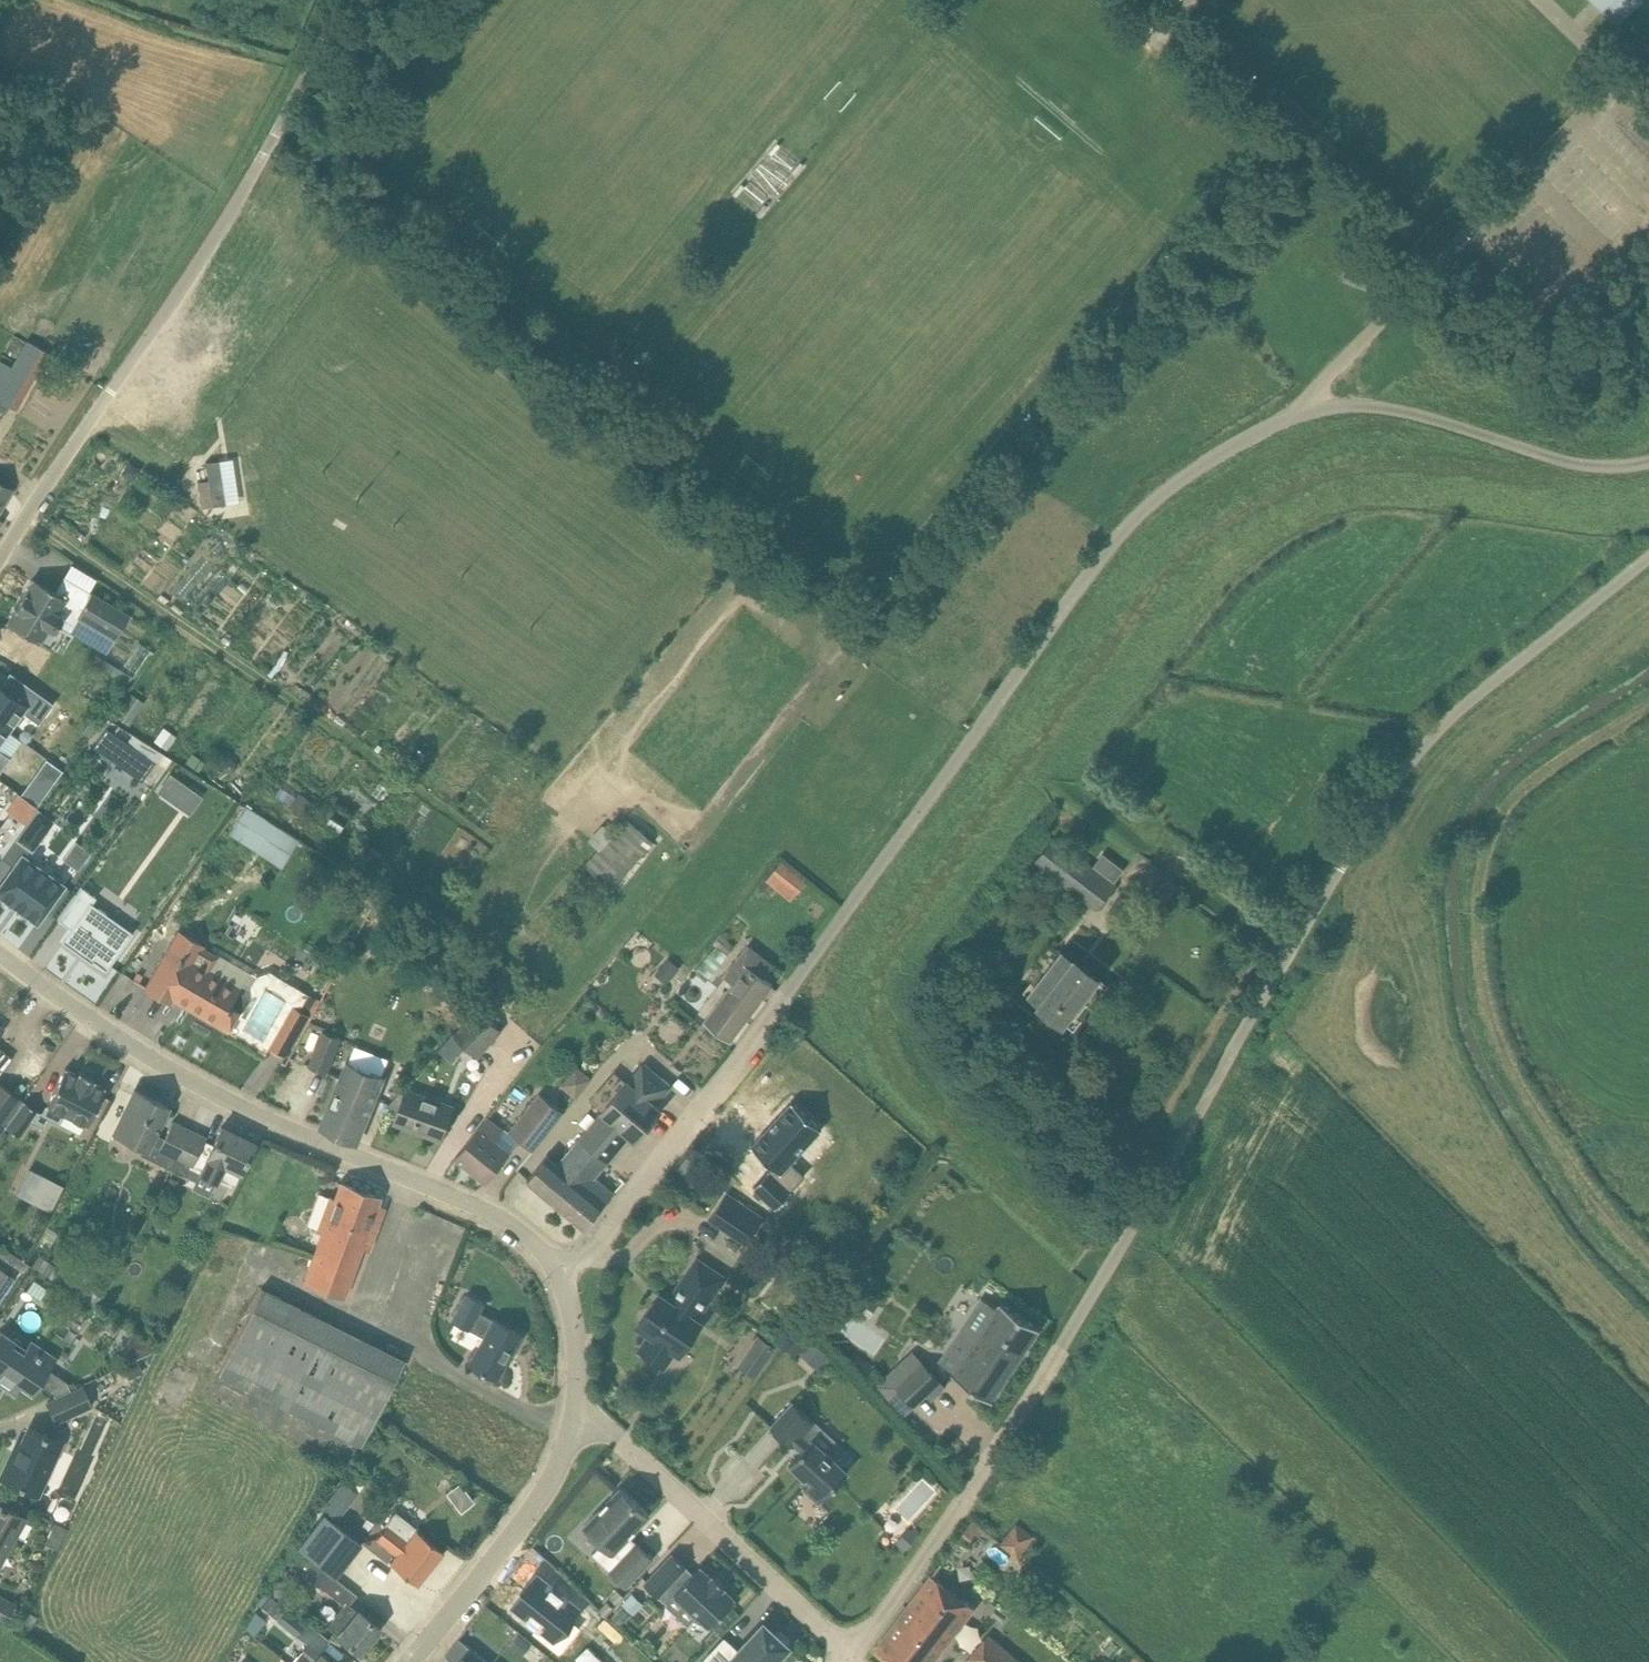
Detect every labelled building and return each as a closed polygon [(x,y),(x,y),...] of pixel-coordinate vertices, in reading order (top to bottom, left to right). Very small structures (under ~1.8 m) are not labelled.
[(0,410),(5,413),(9,405),(16,409),(47,354),(39,349),(46,338),(34,331),(27,342),(15,334),(0,360),(0,410)] [(219,460),(206,462),(209,479),(198,481),(202,507),(212,505),(226,503),(219,460)] [(130,462),(126,467),(127,476),(132,480),(140,470),(130,462)] [(12,489),(0,482),(0,511),(12,489)] [(23,595),(7,622),(8,623),(40,642),(49,627),(54,630),(55,631),(63,617),(74,624),(78,616),(78,615),(81,609),(65,600),(66,598),(33,578),(32,579),(23,595)] [(129,615),(91,592),(81,609),(78,615),(78,616),(116,638),(129,615)] [(7,730),(21,711),(25,713),(38,723),(53,703),(9,671),(0,684),(0,724),(7,730)] [(125,703),(117,716),(129,724),(134,716),(132,708),(125,703)] [(91,719),(82,731),(89,736),(98,724),(91,719)] [(106,728),(93,746),(142,781),(155,763),(106,728)] [(163,729),(156,740),(167,748),(174,737),(163,729)] [(10,757),(0,750),(0,770),(10,757)] [(193,756),(189,763),(199,770),(204,762),(193,756)] [(170,773),(157,791),(189,814),(202,796),(170,773)] [(35,775),(21,795),(37,807),(51,787),(35,775)] [(21,795),(17,792),(5,808),(26,823),(37,807),(21,795)] [(253,807),(247,804),(228,833),(282,867),(287,862),(302,839),(287,830),(253,807)] [(38,809),(17,838),(32,849),(53,820),(38,809)] [(586,867),(613,890),(654,841),(626,818),(586,867)] [(1037,862),(1097,908),(1114,884),(1055,839),(1037,862)] [(76,841),(64,858),(78,869),(90,852),(76,841)] [(375,847),(371,853),(378,858),(382,852),(375,847)] [(21,849),(0,883),(0,894),(41,921),(68,879),(21,849)] [(767,880),(792,901),(808,881),(783,860),(767,880)] [(82,886),(58,919),(71,928),(62,941),(78,953),(80,951),(106,970),(133,932),(92,902),(96,896),(82,886)] [(179,931),(146,988),(169,1001),(174,993),(201,1009),(199,1013),(228,1029),(268,1053),(272,1046),(270,1045),(293,1006),(301,1010),(310,994),(269,970),(256,976),(248,992),(210,970),(219,955),(204,946),(204,945),(179,931)] [(1024,992),(1075,1030),(1110,984),(1064,950),(1045,975),(1040,972),(1024,992)] [(706,1021),(730,1040),(773,984),(737,956),(723,975),(735,984),(706,1021)] [(310,1015),(293,1006),(270,1045),(287,1055),(310,1015)] [(452,1036),(477,1057),(500,1029),(475,1009),(452,1036)] [(342,1038),(324,1031),(310,1066),(327,1073),(342,1038)] [(2,1071),(13,1057),(0,1047),(0,1069),(2,1071)] [(322,1127),(357,1143),(366,1122),(384,1075),(350,1062),(331,1107),(322,1127)] [(603,1112),(586,1133),(611,1156),(630,1134),(636,1140),(662,1109),(656,1104),(671,1086),(643,1063),(628,1081),(627,1080),(602,1111),(603,1112)] [(44,1110),(38,1111),(31,1121),(43,1128),(48,1119),(58,1124),(63,1114),(86,1126),(105,1087),(93,1081),(94,1078),(80,1071),(78,1074),(66,1068),(44,1110)] [(0,1084),(0,1133),(6,1126),(23,1101),(0,1084)] [(140,1153),(170,1168),(189,1129),(173,1121),(165,1137),(155,1132),(168,1105),(135,1089),(125,1109),(114,1132),(144,1147),(140,1153)] [(396,1122),(441,1138),(453,1107),(408,1090),(396,1122)] [(520,1140),(533,1150),(563,1111),(539,1092),(509,1131),(520,1140)] [(23,1101),(6,1126),(20,1137),(31,1121),(38,1111),(23,1101)] [(753,1145),(774,1165),(770,1169),(769,1170),(755,1186),(777,1206),(806,1174),(792,1161),(822,1128),(792,1102),(753,1145)] [(487,1118),(456,1156),(484,1179),(488,1181),(520,1140),(509,1131),(505,1128),(503,1131),(487,1118)] [(189,1129),(170,1168),(184,1175),(188,1167),(233,1188),(240,1172),(255,1142),(222,1126),(213,1144),(205,1139),(206,1137),(189,1129)] [(611,1156),(586,1133),(560,1165),(548,1155),(529,1179),(585,1227),(615,1193),(595,1176),(611,1156)] [(47,1177),(34,1201),(51,1210),(63,1186),(47,1177)] [(327,1217),(302,1283),(343,1298),(370,1227),(373,1228),(379,1222),(384,1207),(378,1205),(381,1197),(340,1182),(334,1199),(331,1198),(325,1216),(327,1217)] [(710,1218),(747,1243),(764,1217),(727,1192),(710,1218)] [(17,1257),(6,1249),(1,1257),(12,1265),(17,1257)] [(32,1265),(95,1306),(102,1296),(39,1254),(32,1265)] [(640,1351),(661,1365),(672,1348),(681,1354),(703,1322),(698,1318),(725,1277),(698,1258),(670,1300),(660,1293),(638,1325),(651,1334),(640,1351)] [(14,1277),(0,1267),(0,1298),(14,1277)] [(218,1373),(361,1445),(404,1359),(261,1287),(218,1373)] [(860,1290),(848,1307),(858,1313),(860,1310),(869,1296),(860,1290)] [(484,1369),(483,1370),(483,1371),(486,1372),(487,1371),(499,1377),(499,1376),(498,1376),(512,1350),(513,1351),(522,1334),(496,1320),(480,1311),(484,1303),(468,1294),(454,1320),(470,1329),(471,1328),(486,1337),(472,1363),(484,1369)] [(978,1338),(954,1374),(992,1400),(1040,1328),(1002,1302),(998,1308),(983,1297),(963,1328),(978,1338)] [(49,1369),(56,1357),(39,1345),(34,1353),(0,1330),(0,1383),(3,1385),(5,1381),(17,1389),(26,1376),(56,1396),(70,1389),(66,1380),(49,1369)] [(803,1355),(818,1370),(829,1360),(814,1344),(803,1355)] [(907,1358),(885,1378),(915,1406),(926,1394),(931,1400),(946,1386),(923,1361),(916,1368),(907,1358)] [(47,1402),(55,1421),(91,1404),(83,1386),(47,1402)] [(772,1426),(794,1447),(795,1445),(802,1451),(790,1464),(810,1483),(805,1488),(820,1503),(850,1471),(814,1438),(811,1441),(804,1435),(816,1422),(794,1401),(772,1426)] [(1,1477),(38,1493),(62,1441),(30,1426),(22,1442),(18,1441),(1,1477)] [(323,1507),(338,1518),(358,1492),(344,1481),(323,1507)] [(622,1487),(586,1526),(614,1553),(615,1552),(622,1559),(611,1571),(627,1586),(654,1557),(639,1542),(638,1543),(630,1536),(651,1514),(622,1487)] [(25,1517),(0,1503),(0,1562),(25,1517)] [(387,1523),(376,1537),(396,1554),(390,1562),(417,1583),(443,1550),(416,1529),(395,1513),(387,1523)] [(299,1546),(335,1575),(360,1543),(324,1514),(299,1546)] [(904,1552),(921,1532),(915,1527),(912,1531),(907,1527),(897,1539),(899,1540),(895,1545),(904,1552)] [(1002,1546),(1016,1557),(1031,1538),(1016,1527),(1002,1546)] [(291,1564),(323,1590),(333,1576),(301,1551),(291,1564)] [(676,1594),(710,1627),(736,1599),(725,1589),(727,1586),(715,1575),(713,1577),(701,1566),(694,1573),(687,1567),(688,1566),(674,1553),(646,1583),(659,1596),(660,1595),(668,1603),(676,1594)] [(538,1575),(514,1605),(540,1625),(556,1637),(571,1619),(580,1608),(538,1575)] [(896,1661),(932,1661),(974,1606),(932,1575),(877,1648),(896,1661)] [(618,1591),(611,1598),(617,1603),(624,1596),(618,1591)] [(633,1592),(623,1603),(635,1614),(645,1603),(633,1592)] [(3,1620),(13,1603),(0,1595),(0,1618),(3,1620)] [(271,1595),(262,1607),(277,1620),(286,1608),(287,1608),(271,1595)] [(327,1625),(360,1652),(380,1626),(359,1609),(358,1610),(346,1601),(327,1625)] [(608,1602),(601,1609),(607,1615),(614,1607),(608,1602)] [(277,1620),(296,1635),(306,1624),(286,1608),(277,1620)] [(791,1646),(789,1643),(792,1640),(781,1630),(778,1633),(765,1621),(739,1650),(726,1638),(705,1661),(706,1661),(776,1661),(791,1646)] [(969,1661),(1022,1661),(988,1634),(966,1660),(969,1661)] [(520,1635),(512,1645),(521,1653),(529,1643),(520,1635)] [(460,1638),(446,1654),(455,1661),(489,1661),(460,1638)] [(321,1651),(320,1652),(308,1642),(299,1653),(292,1661),(335,1661),(321,1651)]
